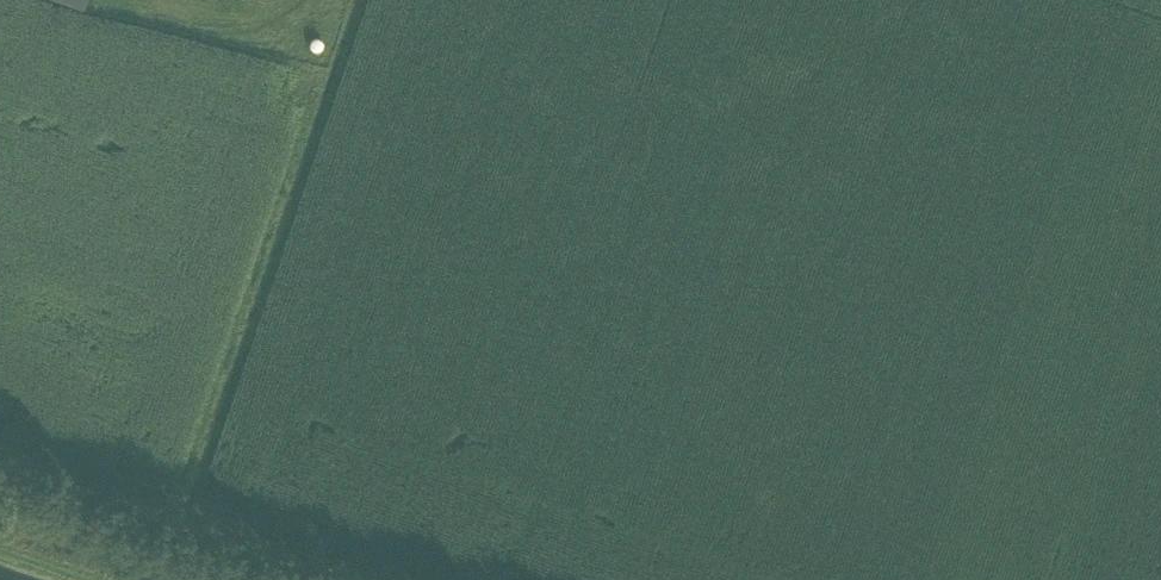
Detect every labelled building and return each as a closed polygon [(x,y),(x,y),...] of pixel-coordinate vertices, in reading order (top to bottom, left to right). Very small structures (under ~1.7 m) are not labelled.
[(83,9),(86,0),(58,0),(83,9)]
